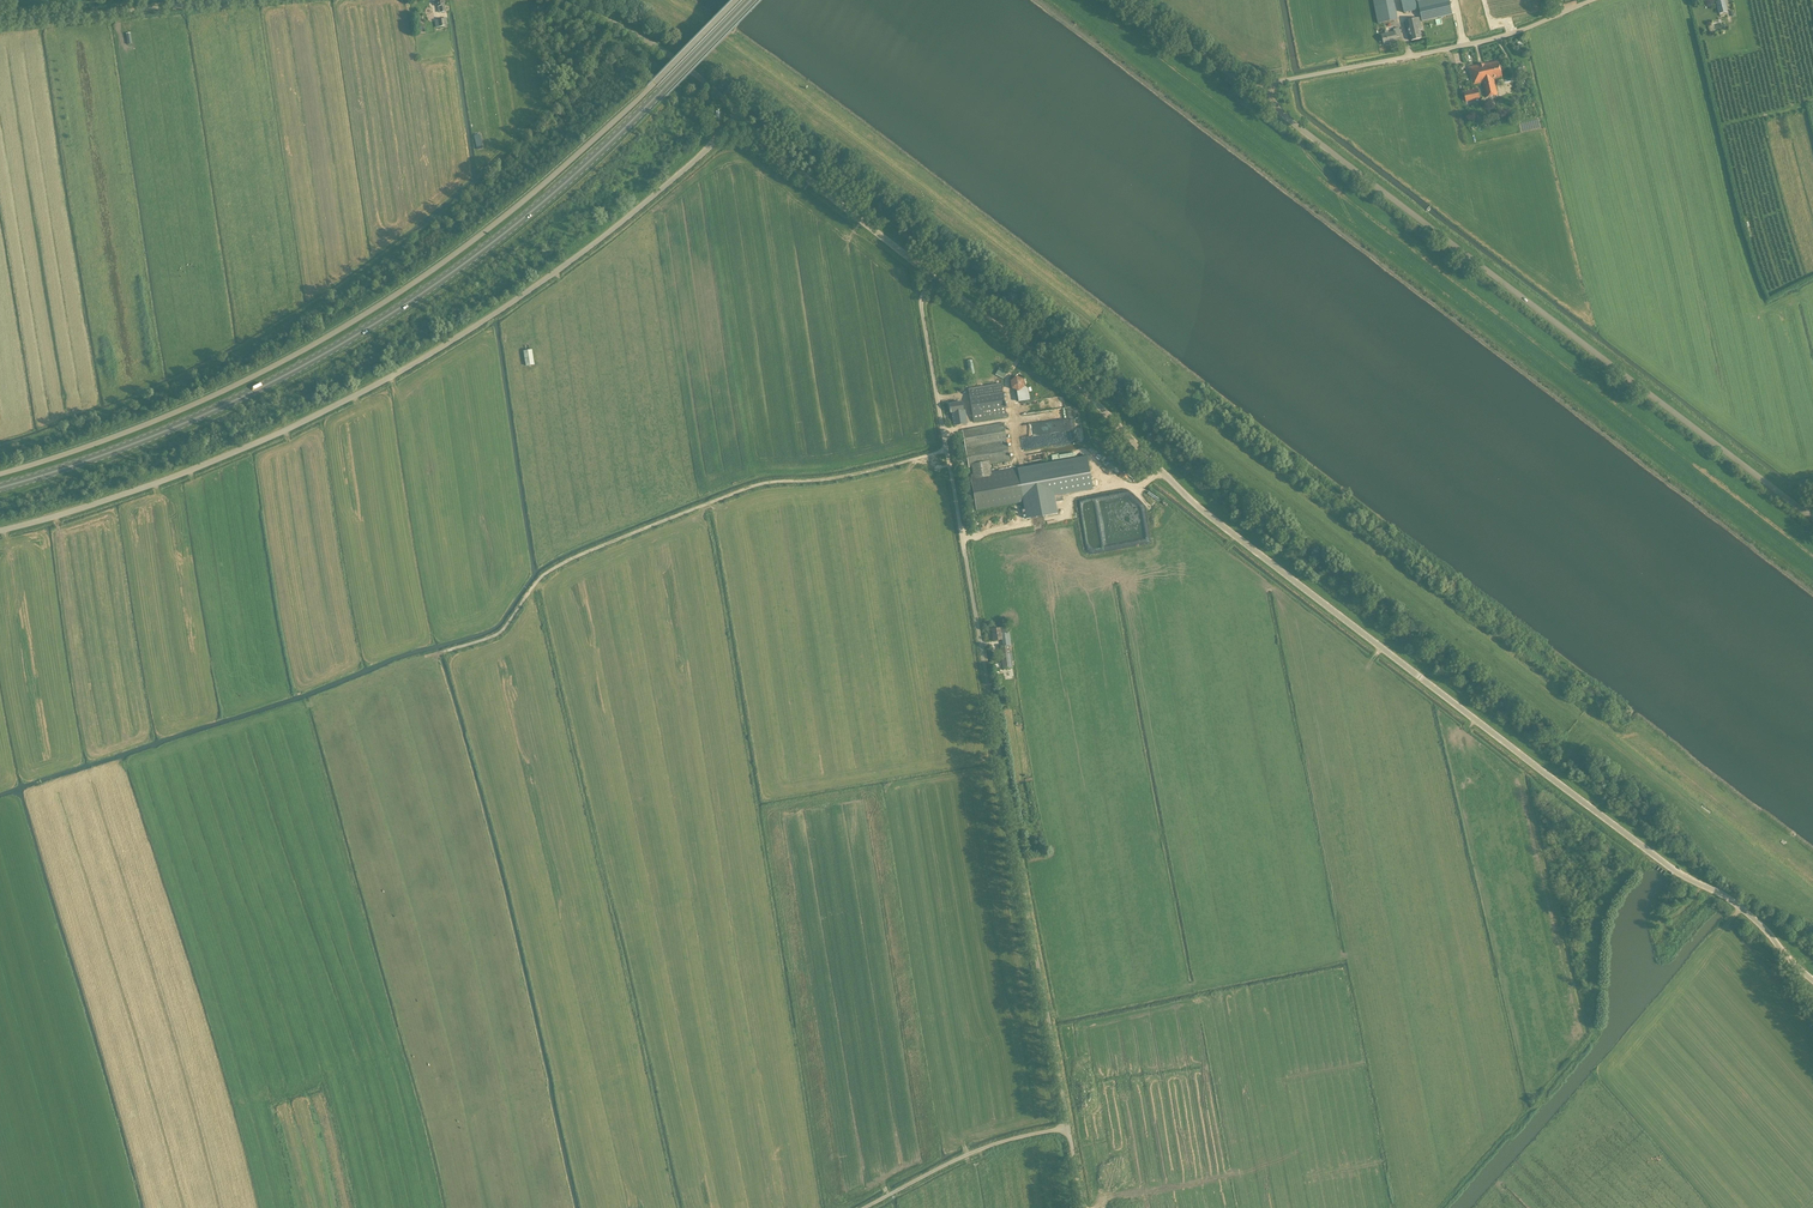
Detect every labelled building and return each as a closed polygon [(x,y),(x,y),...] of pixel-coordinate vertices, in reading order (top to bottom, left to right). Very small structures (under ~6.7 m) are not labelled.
[(433,1),(433,4),(437,3),(437,6),(438,13),(446,12),(444,0),(436,0),(433,1)] [(1375,6),(1378,24),(1398,20),(1394,2),(1394,0),(1373,0),(1375,6)] [(1417,10),(1415,0),(1403,0),(1401,0),(1404,13),(1417,10)] [(1449,0),(1442,0),(1419,6),(1422,21),(1453,14),(1449,0)] [(1578,4),(1577,0),(1575,0),(1561,5),(1562,10),(1578,4)] [(1728,12),(1724,0),(1722,0),(1716,2),(1719,14),(1728,12)] [(447,17),(444,18),(435,20),(436,27),(446,26),(448,25),(447,17)] [(1408,34),(1410,34),(1411,41),(1422,38),(1420,30),(1422,30),(1419,18),(1405,21),(1408,34)] [(425,26),(419,24),(417,30),(422,33),(425,26)] [(1386,32),(1386,34),(1382,35),(1384,44),(1397,41),(1396,36),(1397,36),(1402,35),(1400,27),(1396,28),(1397,31),(1389,33),(1389,32),(1386,32)] [(1486,98),(1497,95),(1494,80),(1502,78),(1498,61),(1478,65),(1469,67),(1473,85),(1482,83),(1486,98)] [(1520,74),(1528,73),(1526,65),(1518,67),(1520,74)] [(1478,88),(1463,92),(1466,102),(1480,99),(1478,88)] [(533,365),(533,349),(523,350),(523,365),(533,365)] [(1003,378),(1005,370),(998,367),(995,375),(1003,378)] [(1024,386),(1024,379),(1016,376),(1010,381),(1011,389),(1017,391),(1016,391),(1018,402),(1029,400),(1028,389),(1024,386)] [(974,422),(1007,417),(1002,383),(968,388),(974,422)] [(963,411),(962,402),(950,404),(951,413),(952,413),(954,426),(967,424),(965,410),(963,411)] [(1072,419),(1038,423),(1040,435),(1022,437),(1024,448),(1075,441),(1072,419)] [(971,479),(976,510),(1023,502),(1017,467),(991,472),(989,464),(1010,460),(1004,423),(962,430),(969,468),(971,467),(973,478),(971,479)] [(1086,455),(1017,467),(1028,528),(1062,521),(1058,503),(1065,502),(1063,494),(1092,490),(1086,455)] [(1006,627),(992,629),(993,640),(1002,639),(1003,645),(1000,645),(1001,654),(1003,669),(1013,668),(1009,645),(1011,645),(1009,632),(1007,632),(1006,627)]
